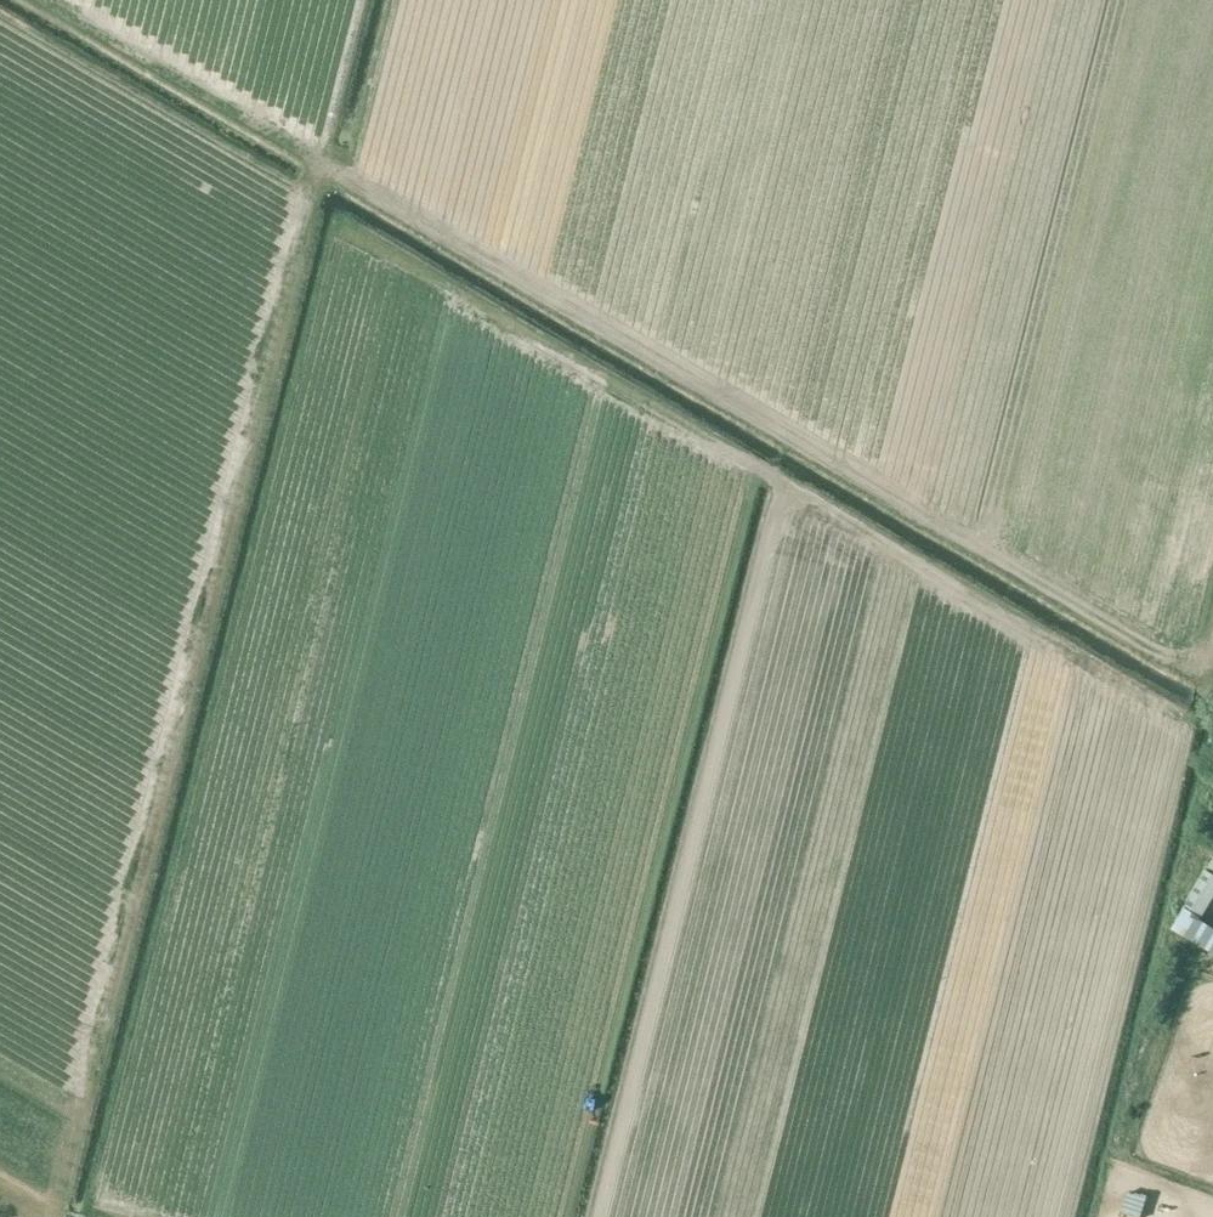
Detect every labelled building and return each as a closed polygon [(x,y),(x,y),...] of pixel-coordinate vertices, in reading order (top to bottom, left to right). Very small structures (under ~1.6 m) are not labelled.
[(1183,913),(1200,923),(1212,901),(1212,880),(1206,875),(1183,913)]
